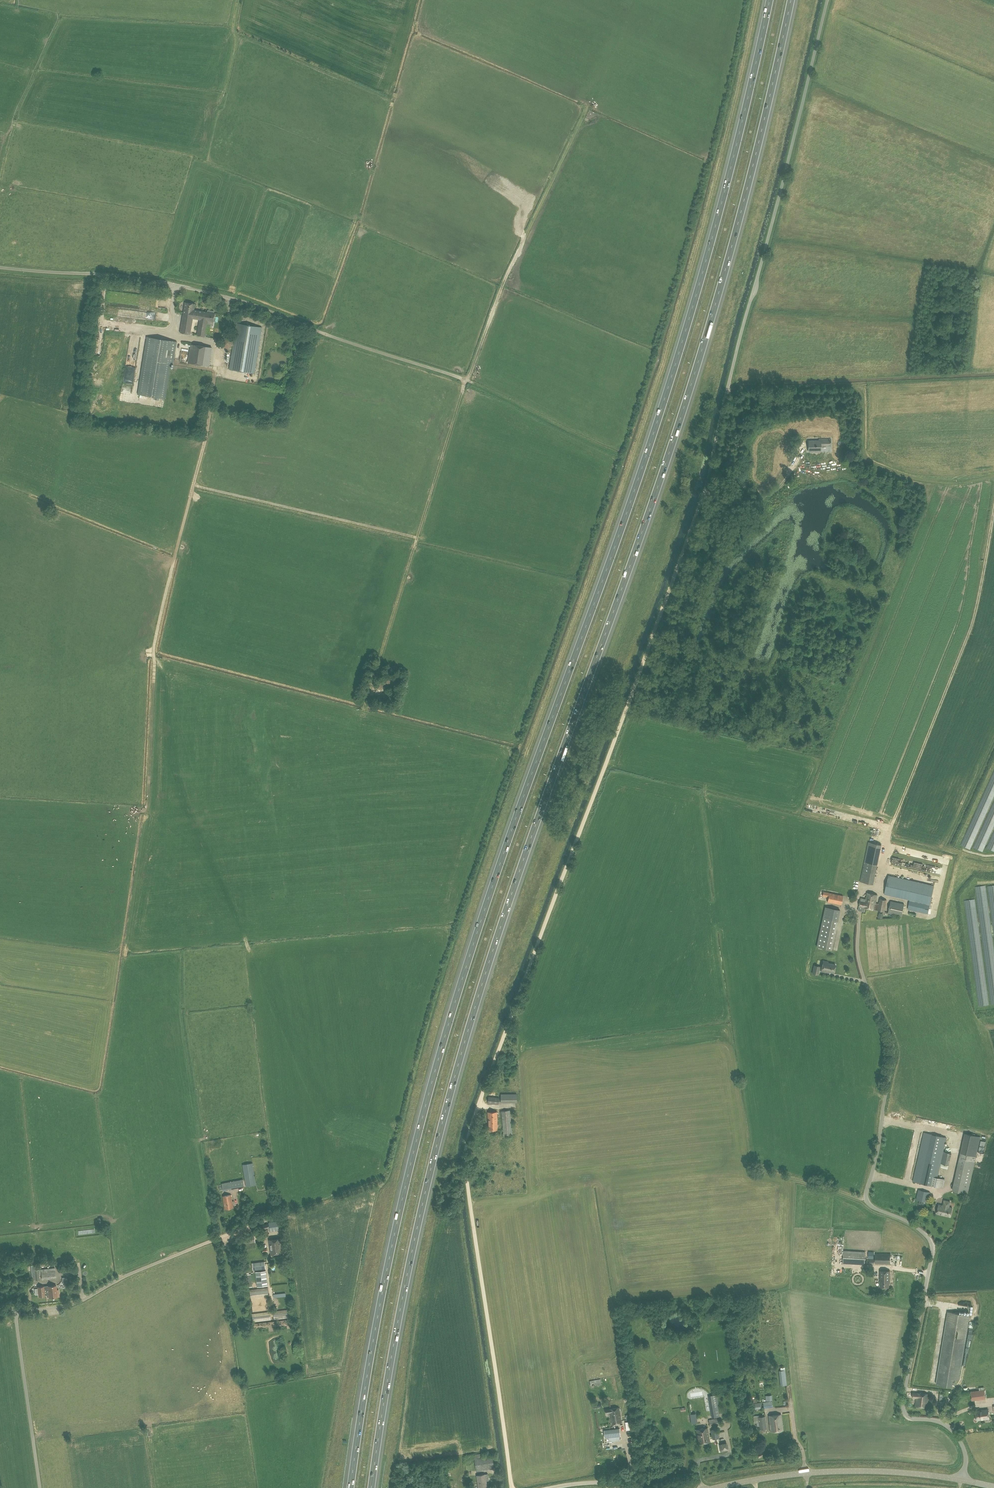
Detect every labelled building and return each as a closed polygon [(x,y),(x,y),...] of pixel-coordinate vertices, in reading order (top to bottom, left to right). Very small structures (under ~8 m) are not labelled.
[(197,335),(205,336),(208,321),(214,322),(215,313),(194,309),(195,304),(185,302),(180,332),(190,334),(193,318),(199,319),(197,335)] [(237,323),(229,369),(254,373),(262,327),(237,323)] [(172,363),(173,357),(176,341),(147,336),(137,393),(164,398),(170,363),(172,363)] [(191,344),(188,363),(205,365),(208,347),(191,344)] [(831,439),(819,439),(819,441),(808,441),(809,451),(821,451),(821,445),(831,445),(831,439)] [(860,881),(873,884),(877,864),(881,849),(882,845),(868,842),(864,861),(860,881)] [(913,911),(928,914),(930,905),(933,890),(933,888),(888,878),(884,894),(910,900),(909,906),(908,909),(913,911)] [(823,896),(828,897),(827,902),(841,905),(843,896),(829,893),(824,892),(823,896)] [(879,904),(876,903),(877,895),(867,893),(866,899),(865,902),(869,903),(869,904),(868,908),(884,912),(887,900),(880,899),(879,904)] [(865,908),(868,908),(869,904),(869,903),(865,902),(866,899),(861,898),(858,911),(864,912),(865,908)] [(891,901),(888,913),(902,916),(904,904),(891,901)] [(831,950),(840,910),(825,907),(817,947),(831,950)] [(834,972),(835,965),(827,963),(828,962),(823,961),(822,967),(814,965),(812,973),(818,974),(819,970),(821,971),(825,972),(826,971),(834,972)] [(501,1094),(501,1102),(517,1102),(517,1094),(501,1094)] [(504,1136),(512,1136),(510,1110),(502,1111),(504,1136)] [(488,1130),(497,1130),(497,1127),(498,1127),(498,1124),(497,1124),(497,1112),(488,1112),(488,1130)] [(924,1132),(913,1182),(937,1187),(943,1188),(945,1179),(938,1177),(940,1167),(948,1169),(952,1153),(944,1151),(947,1138),(924,1132)] [(961,1153),(960,1157),(953,1190),(968,1193),(975,1161),(976,1156),(980,1137),(966,1133),(961,1153)] [(256,1185),(253,1163),(242,1164),(246,1186),(256,1185)] [(244,1187),(243,1179),(221,1183),(223,1191),(244,1187)] [(928,1202),(930,1192),(918,1190),(916,1200),(928,1202)] [(234,1201),(232,1202),(231,1195),(223,1196),(225,1209),(233,1208),(233,1203),(234,1203),(234,1201)] [(937,1213),(950,1216),(952,1208),(949,1207),(950,1202),(946,1201),(944,1206),(939,1205),(937,1213)] [(279,1230),(278,1221),(268,1222),(270,1232),(279,1230)] [(254,1235),(242,1237),(243,1244),(255,1243),(254,1235)] [(269,1240),(271,1254),(282,1253),(280,1238),(269,1240)] [(843,1263),(865,1264),(865,1252),(844,1251),(843,1263)] [(890,1253),(875,1253),(875,1264),(890,1264),(890,1253)] [(265,1261),(252,1263),(253,1270),(266,1268),(265,1261)] [(35,1270),(36,1280),(40,1279),(39,1275),(42,1275),(42,1279),(56,1278),(55,1268),(35,1270)] [(268,1286),(266,1270),(255,1272),(257,1287),(268,1286)] [(889,1281),(890,1281),(890,1271),(880,1271),(880,1280),(881,1280),(881,1287),(889,1287),(889,1281)] [(49,1298),(59,1297),(58,1290),(57,1290),(56,1285),(48,1286),(44,1287),(44,1286),(38,1287),(39,1296),(45,1296),(45,1295),(49,1295),(49,1298)] [(251,1298),(268,1295),(267,1287),(250,1290),(251,1298)] [(270,1311),(253,1313),(254,1321),(271,1319),(270,1311)] [(948,1312),(936,1384),(952,1386),(953,1379),(959,1380),(970,1315),(948,1312)] [(779,1370),(780,1386),(787,1385),(785,1370),(785,1367),(781,1367),(781,1370),(779,1370)] [(984,1390),(971,1391),(972,1400),(985,1399),(984,1390)] [(912,1398),(916,1398),(915,1406),(927,1407),(928,1394),(917,1393),(913,1393),(912,1398)] [(718,1403),(717,1394),(709,1395),(710,1404),(712,1417),(720,1416),(717,1403),(718,1403)] [(613,1408),(609,1409),(609,1408),(605,1409),(606,1414),(610,1413),(612,1423),(621,1422),(621,1418),(616,1419),(615,1415),(613,1408)] [(988,1409),(976,1411),(977,1420),(989,1418),(988,1409)] [(783,1430),(781,1414),(769,1415),(770,1431),(783,1430)] [(765,1416),(758,1417),(759,1429),(767,1428),(765,1416)] [(707,1427),(696,1429),(698,1443),(710,1441),(707,1427)] [(619,1428),(604,1430),(605,1438),(620,1436),(619,1428)] [(719,1444),(720,1451),(728,1450),(726,1442),(725,1443),(720,1443),(721,1444),(719,1444)] [(484,1456),(483,1453),(474,1455),(476,1471),(494,1468),(492,1455),(484,1456)] [(485,1474),(477,1475),(479,1487),(484,1487),(487,1487),(486,1481),(489,1480),(488,1474),(485,1474)]
